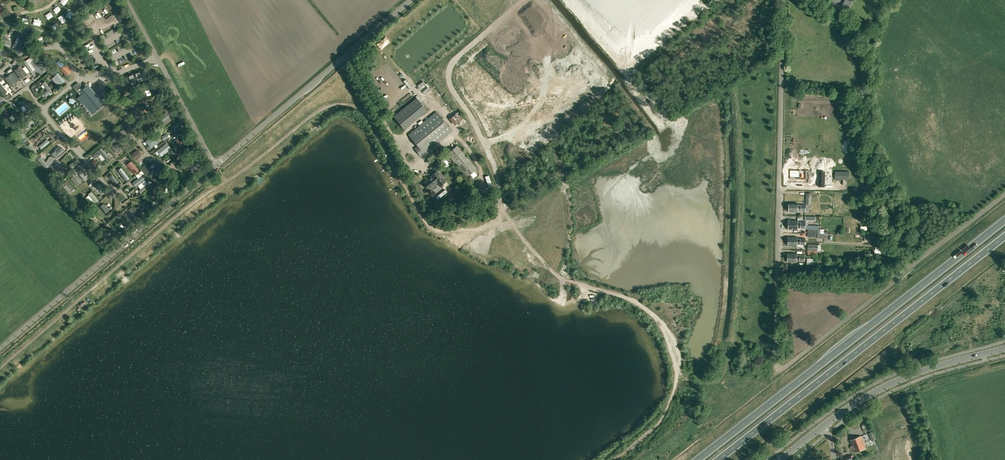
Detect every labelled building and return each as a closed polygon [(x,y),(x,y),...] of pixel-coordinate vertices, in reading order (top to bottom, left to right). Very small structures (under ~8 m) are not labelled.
[(847,0),(846,0),(842,6),(848,10),(853,2),(854,0),(847,0)] [(88,19),(91,24),(99,18),(101,22),(106,19),(104,16),(108,13),(110,16),(112,14),(108,9),(104,12),(102,9),(88,19)] [(863,26),(862,27),(866,32),(871,28),(867,23),(863,26)] [(6,41),(8,37),(3,35),(0,43),(10,47),(11,43),(6,41)] [(16,39),(14,46),(16,47),(16,48),(23,51),(26,42),(19,40),(16,39)] [(35,69),(28,59),(24,62),(31,72),(35,69)] [(27,74),(21,65),(14,70),(21,79),(27,74)] [(65,66),(61,69),(66,75),(70,72),(65,66)] [(126,86),(128,85),(128,86),(147,79),(143,70),(125,77),(127,83),(125,83),(126,86)] [(55,76),(52,79),(58,86),(61,83),(62,84),(65,81),(58,72),(54,75),(55,76)] [(17,82),(11,73),(5,77),(11,86),(12,86),(13,87),(17,83),(16,83),(17,82)] [(54,90),(46,80),(42,83),(47,90),(44,92),(47,96),(54,90)] [(74,86),(73,87),(74,88),(76,90),(81,96),(78,98),(81,102),(84,105),(88,102),(93,107),(96,104),(96,105),(98,104),(97,103),(100,101),(94,93),(88,86),(86,83),(82,87),(78,82),(74,86)] [(150,84),(139,88),(143,100),(148,98),(145,90),(151,88),(150,84)] [(159,98),(156,100),(160,108),(169,103),(167,99),(165,96),(160,99),(159,98)] [(32,110),(24,99),(20,101),(27,110),(25,111),(27,114),(32,110)] [(22,119),(14,110),(11,113),(15,119),(11,123),(14,126),(22,119)] [(138,120),(142,118),(140,114),(137,116),(134,110),(130,112),(136,124),(139,122),(138,120)] [(170,118),(166,112),(158,119),(163,124),(170,118)] [(418,146),(415,148),(421,156),(452,131),(436,112),(409,134),(418,146)] [(31,118),(22,125),(24,128),(29,124),(33,121),(31,118)] [(158,125),(152,118),(149,120),(155,128),(158,125)] [(179,125),(178,123),(173,126),(174,128),(173,129),(175,133),(184,127),(182,124),(179,125)] [(21,139),(25,137),(18,128),(14,131),(21,139)] [(120,131),(115,134),(117,137),(118,137),(120,140),(128,135),(126,132),(122,134),(120,131)] [(160,142),(155,135),(146,140),(150,148),(160,142)] [(179,146),(187,141),(185,137),(179,140),(178,138),(175,140),(179,146)] [(41,149),(50,142),(47,138),(45,140),(45,141),(39,146),(41,149)] [(162,157),(172,149),(167,142),(157,150),(162,157)] [(37,152),(30,143),(27,146),(34,155),(37,152)] [(118,143),(112,148),(117,153),(122,149),(118,143)] [(184,155),(186,154),(195,148),(193,145),(187,148),(186,147),(181,150),(184,155)] [(467,177),(477,168),(457,145),(447,154),(467,177)] [(65,151),(62,147),(56,152),(55,151),(52,154),(56,159),(65,151)] [(95,158),(101,154),(105,159),(109,157),(101,147),(92,155),(95,158)] [(135,160),(142,155),(138,149),(131,155),(135,160)] [(40,156),(38,154),(36,157),(38,159),(37,159),(46,169),(50,166),(41,156),(40,156)] [(72,169),(80,162),(77,158),(69,165),(72,169)] [(189,166),(193,172),(201,165),(197,159),(188,166),(189,166)] [(139,170),(131,161),(127,164),(134,174),(139,170)] [(146,174),(150,171),(148,168),(153,164),(150,161),(141,168),(146,174)] [(62,163),(55,169),(62,176),(68,171),(62,163)] [(126,181),(129,178),(121,167),(118,170),(126,181)] [(80,169),(77,172),(85,181),(88,178),(80,169)] [(430,189),(437,183),(440,186),(446,181),(437,171),(431,176),(432,176),(425,182),(430,189)] [(790,171),(790,179),(801,179),(805,179),(806,180),(807,171),(790,171)] [(112,174),(109,176),(113,181),(110,184),(113,187),(116,185),(119,182),(112,174)] [(69,178),(75,186),(79,183),(73,175),(69,178)] [(142,176),(133,183),(136,186),(145,179),(142,176)] [(157,186),(165,179),(162,176),(157,180),(155,177),(152,180),(157,186)] [(471,177),(466,181),(470,185),(475,181),(471,177)] [(99,182),(96,185),(103,194),(107,191),(99,182)] [(149,185),(146,182),(138,189),(141,193),(149,185)] [(73,191),(66,184),(63,186),(69,194),(73,191)] [(445,190),(436,197),(438,200),(445,193),(447,196),(449,194),(445,190)] [(92,191),(88,194),(95,203),(97,201),(98,202),(99,201),(98,200),(99,200),(92,191)] [(154,206),(163,199),(157,191),(153,193),(157,199),(151,203),(154,206)] [(859,206),(859,199),(862,198),(861,195),(858,196),(859,198),(854,199),(854,194),(851,194),(851,199),(851,201),(853,201),(853,206),(859,206)] [(79,201),(86,209),(90,206),(83,198),(79,201)] [(136,208),(141,213),(143,211),(144,213),(150,208),(145,201),(142,204),(144,207),(142,209),(139,206),(136,208)] [(109,210),(104,204),(101,206),(106,213),(109,210)] [(134,222),(135,221),(140,217),(131,207),(129,210),(134,217),(131,219),(134,222)] [(89,213),(86,215),(93,224),(96,222),(91,216),(94,213),(92,211),(89,214),(89,213)] [(120,230),(123,233),(130,228),(123,219),(120,222),(118,224),(120,227),(121,226),(123,228),(120,230)] [(111,238),(113,242),(120,237),(112,228),(110,230),(114,236),(111,238)] [(862,426),(864,432),(870,430),(867,423),(862,426)] [(866,448),(861,436),(850,440),(855,452),(866,448)]
